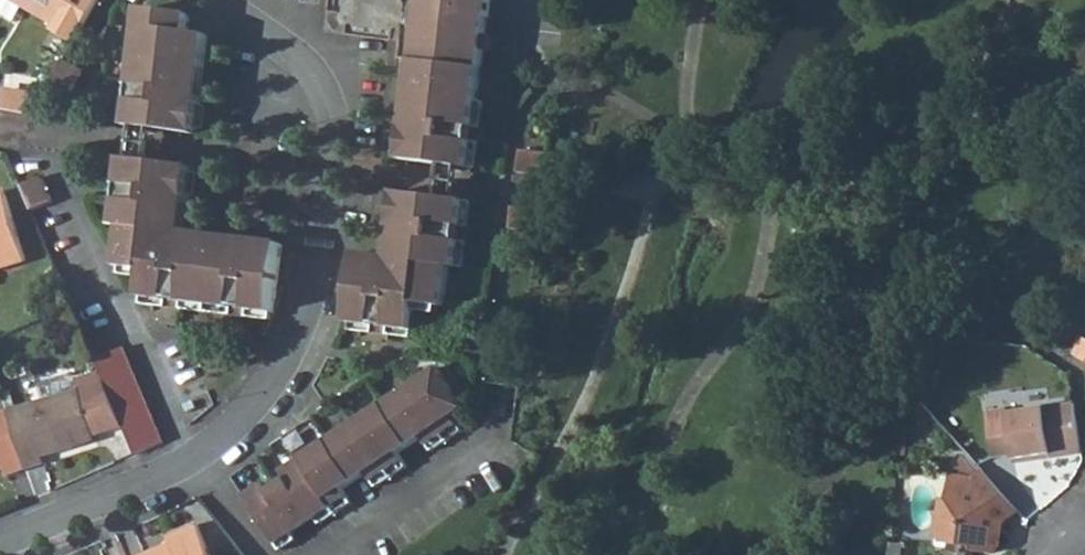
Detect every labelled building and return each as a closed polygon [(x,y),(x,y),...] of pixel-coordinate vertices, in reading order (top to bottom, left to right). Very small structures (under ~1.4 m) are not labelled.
[(12,25),(22,9),(50,26),(47,32),(69,45),(95,0),(0,0),(0,17),(12,25)] [(404,59),(473,67),(479,21),(484,21),(486,2),(477,1),(477,0),(411,0),(404,59)] [(169,18),(137,13),(127,20),(121,66),(119,89),(111,88),(109,106),(117,107),(114,131),(183,139),(186,105),(185,105),(176,104),(180,72),(188,73),(192,38),(173,35),(174,25),(174,22),(172,19),(169,18)] [(469,102),(473,67),(404,59),(400,91),(408,92),(405,127),(396,125),(394,125),(390,159),(460,166),(464,143),(471,143),(473,125),(466,124),(469,102)] [(112,65),(111,88),(119,89),(121,66),(112,65)] [(72,75),(57,67),(45,88),(58,96),(72,75)] [(185,105),(188,73),(180,72),(176,104),(185,105)] [(400,91),(396,125),(405,127),(408,92),(400,91)] [(28,116),(39,99),(0,93),(0,112),(28,116)] [(476,103),(469,102),(466,124),(473,125),(476,103)] [(106,130),(114,131),(117,107),(109,106),(106,130)] [(467,167),(471,143),(464,143),(460,166),(467,167)] [(507,171),(535,174),(537,152),(509,149),(507,171)] [(103,163),(101,186),(109,187),(112,164),(103,163)] [(180,170),(112,164),(109,187),(101,186),(99,205),(106,206),(104,229),(111,231),(107,266),(114,267),(133,270),(132,278),(129,305),(144,307),(145,299),(155,300),(154,309),(171,310),(171,302),(197,304),(223,307),(222,315),(237,317),(238,309),(249,310),(248,318),(262,320),(263,312),(266,312),(272,247),(172,236),(165,235),(168,203),(176,204),(177,205),(180,170)] [(31,179),(15,185),(26,211),(41,204),(31,179)] [(381,256),(347,252),(339,319),(342,319),(342,326),(383,331),(384,324),(407,327),(410,327),(412,311),(430,313),(431,304),(435,305),(441,263),(448,264),(450,241),(459,242),(461,225),(453,223),(456,198),(385,190),(382,224),(385,224),(394,226),(390,257),(381,256)] [(24,257),(0,196),(0,266),(24,257)] [(464,199),(456,198),(453,223),(461,225),(464,199)] [(172,236),(176,204),(168,203),(165,235),(172,236)] [(501,225),(528,228),(531,206),(503,203),(501,225)] [(96,229),(104,229),(106,206),(99,205),(96,229)] [(385,224),(381,256),(390,257),(394,226),(385,224)] [(456,265),(459,242),(450,241),(448,264),(456,265)] [(112,277),(132,278),(133,270),(114,267),(112,277)] [(171,310),(196,313),(197,304),(171,302),(171,310)] [(196,313),(222,315),(223,307),(197,304),(196,313)] [(406,334),(407,327),(384,324),(383,331),(406,334)] [(1077,333),(1071,352),(1084,360),(1084,338),(1077,333)] [(116,347),(88,359),(94,373),(121,433),(130,454),(156,442),(116,347)] [(432,362),(276,471),(283,478),(264,491),(258,483),(240,495),(277,549),(293,537),(288,530),(283,523),(306,506),(311,514),(315,521),(348,500),(338,484),(362,468),(372,483),(402,462),(392,447),(416,430),(427,445),(458,422),(448,408),(459,401),(432,362)] [(66,450),(64,445),(87,437),(89,444),(121,433),(94,373),(70,380),(73,391),(1,414),(20,473),(40,467),(38,460),(66,450)] [(1010,458),(1076,447),(1070,402),(1005,413),(1005,408),(983,410),(990,457),(1009,454),(1010,458)] [(2,479),(20,473),(1,414),(0,414),(0,473),(2,479)] [(89,444),(87,437),(64,445),(66,450),(89,444)] [(995,532),(1016,512),(983,476),(966,457),(955,480),(951,504),(946,503),(940,536),(946,543),(975,547),(974,552),(993,554),(999,549),(1000,539),(995,532)] [(288,530),(311,514),(306,506),(283,523),(288,530)] [(143,554),(204,554),(192,527),(161,540),(164,546),(143,554)]
